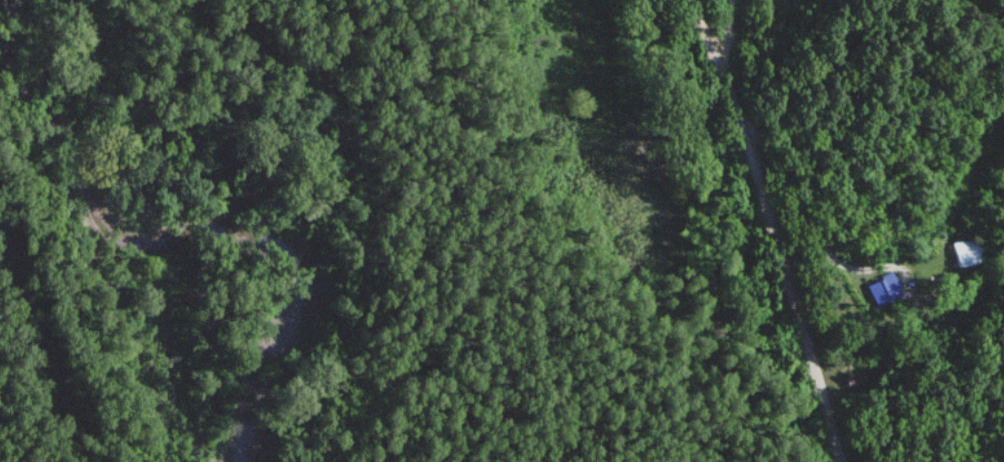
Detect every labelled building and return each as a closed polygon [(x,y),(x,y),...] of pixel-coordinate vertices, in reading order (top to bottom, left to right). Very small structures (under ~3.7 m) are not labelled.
[(984,262),(979,239),(951,246),(956,268),(984,262)] [(874,307),(900,295),(891,274),(864,286),(874,307)]
